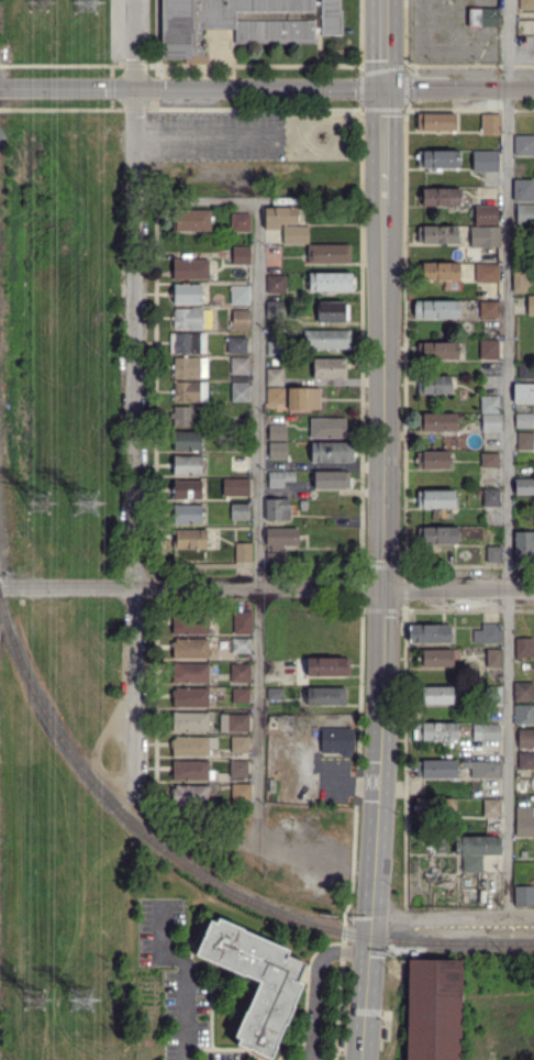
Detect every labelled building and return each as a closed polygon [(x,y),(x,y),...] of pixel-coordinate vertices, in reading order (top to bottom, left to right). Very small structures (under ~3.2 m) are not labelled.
[(163,58),(162,0),(314,0),(314,1),(322,1),(322,0),(341,0),(341,11),(343,11),(342,34),(321,35),(321,31),(313,31),(313,44),(235,44),(235,29),(200,29),(201,49),(203,49),(203,55),(207,55),(207,63),(185,63),(185,59),(163,58)] [(518,8),(533,8),(533,0),(518,0),(518,8)] [(469,26),(469,9),(498,9),(498,26),(469,26)] [(418,130),(418,114),(456,114),(456,130),(418,130)] [(501,131),(485,130),(485,114),(501,114),(501,131)] [(515,136),(533,136),(533,154),(515,154),(515,136)] [(458,167),(419,166),(419,159),(415,159),(416,155),(420,155),(420,153),(458,153),(458,167)] [(497,168),(480,168),(480,163),(477,163),(477,159),(480,159),(480,153),(497,153),(497,168)] [(533,201),(515,201),(515,181),(533,181),(533,201)] [(458,205),(423,205),(423,203),(420,203),(420,190),(423,190),(423,188),(458,189),(458,205)] [(515,205),(533,205),(533,224),(515,224),(515,205)] [(280,229),(267,229),(267,207),(297,207),(297,224),(280,223),(280,229)] [(499,224),(483,224),(483,211),(499,211),(499,224)] [(210,231),(174,230),(174,212),(210,212),(210,231)] [(252,230),(235,230),(235,213),(252,213),(252,230)] [(500,246),(479,246),(480,227),(500,228),(500,246)] [(305,243),(287,243),(287,228),(305,228),(305,243)] [(419,243),(419,228),(457,228),(457,243),(419,243)] [(532,243),(518,242),(518,228),(532,228),(532,243)] [(309,263),(309,258),(307,258),(307,255),(309,255),(309,246),(351,246),(351,263),(309,263)] [(249,264),(234,264),(234,247),(249,247),(249,264)] [(178,280),(174,280),(174,260),(178,260),(178,261),(209,261),(209,269),(211,269),(211,273),(209,273),(209,279),(178,279),(178,280)] [(459,280),(424,280),(424,265),(459,265),(459,280)] [(498,279),(477,279),(477,265),(498,265),(498,279)] [(525,291),(515,291),(515,270),(526,272),(526,277),(529,277),(529,285),(525,285),(525,291)] [(353,291),(311,290),(311,285),(308,285),(308,280),(310,280),(310,274),(352,274),(352,277),(355,277),(355,288),(353,287),(353,291)] [(286,292),(268,292),(268,276),(286,276),(286,292)] [(186,305),(180,305),(179,303),(175,303),(175,297),(171,297),(171,291),(175,291),(175,285),(182,285),(182,283),(188,283),(188,285),(201,285),(201,303),(186,303),(186,305)] [(249,303),(232,303),(232,286),(249,286),(249,303)] [(526,295),(526,315),(533,315),(533,295),(526,295)] [(282,317),(268,317),(268,301),(282,301),(282,317)] [(415,317),(415,302),(459,302),(459,317),(415,317)] [(497,317),(481,317),(481,302),(497,302),(497,317)] [(319,321),(319,305),(348,306),(348,321),(319,321)] [(202,329),(175,328),(175,325),(171,325),(171,322),(175,322),(175,319),(171,319),(171,317),(175,317),(175,313),(174,313),(174,312),(175,312),(175,310),(203,310),(202,316),(207,316),(207,320),(202,320),(202,329)] [(248,329),(233,329),(233,310),(248,310),(248,329)] [(336,352),(331,352),(331,347),(304,347),(304,341),(302,341),(302,338),(304,338),(304,335),(302,335),(302,332),(304,332),(304,331),(349,331),(349,347),(336,347),(336,352)] [(170,353),(170,332),(205,333),(205,353),(170,353)] [(245,352),(229,352),(229,340),(225,340),(225,338),(246,338),(245,352)] [(499,356),(481,356),(481,342),(493,342),(493,339),(498,339),(498,342),(499,342),(499,356)] [(280,353),(266,353),(266,342),(280,342),(280,353)] [(423,360),(423,357),(419,357),(419,356),(416,356),(416,347),(419,347),(419,344),(458,344),(457,360),(423,360)] [(175,377),(175,375),(171,375),(171,365),(176,365),(176,358),(207,358),(207,377),(175,377)] [(248,373),(232,373),(232,358),(248,358),(248,373)] [(346,379),(314,378),(314,360),(346,360),(346,379)] [(520,364),(533,364),(533,378),(520,378),(520,364)] [(283,385),(268,385),(268,369),(283,371),(283,385)] [(423,395),(423,393),(419,393),(418,378),(423,378),(423,377),(450,376),(452,395),(423,395)] [(176,402),(176,400),(173,400),(173,395),(175,395),(175,394),(171,394),(171,390),(176,390),(175,383),(208,383),(208,402),(176,402)] [(249,402),(233,402),(233,383),(249,383),(249,402)] [(516,384),(533,383),(533,406),(518,406),(516,394),(515,394),(515,389),(516,389),(516,384)] [(285,405),(268,405),(268,388),(285,388),(285,405)] [(288,410),(289,409),(286,409),(286,404),(288,404),(288,388),(321,388),(321,410),(288,410)] [(481,415),(481,397),(500,396),(500,415),(481,415)] [(176,429),(176,406),(191,406),(191,429),(176,429)] [(423,432),(423,430),(419,430),(416,429),(416,423),(419,422),(419,416),(424,416),(424,415),(457,413),(457,432),(423,432)] [(483,432),(482,416),(502,415),(502,431),(483,432)] [(516,415),(533,415),(533,428),(516,429),(516,415)] [(311,439),(312,419),(347,419),(347,438),(311,439)] [(287,441),(269,441),(269,426),(287,426),(287,441)] [(518,432),(533,431),(533,451),(519,451),(518,432)] [(175,451),(175,439),(173,439),(173,434),(175,434),(175,432),(202,432),(202,451),(175,451)] [(287,460),(270,460),(270,443),(288,443),(287,460)] [(312,463),(312,443),(353,443),(353,462),(312,463)] [(418,471),(418,463),(415,463),(415,459),(418,459),(418,453),(423,453),(423,452),(449,452),(449,470),(418,471)] [(482,468),(482,454),(499,453),(500,468),(482,468)] [(178,476),(175,476),(175,456),(178,456),(178,457),(202,456),(202,475),(178,476)] [(232,471),(232,457),(248,457),(249,471),(232,471)] [(315,488),(315,484),(313,484),(313,478),(315,478),(315,473),(351,472),(351,478),(353,478),(353,482),(351,482),(351,488),(315,488)] [(269,488),(269,473),(296,473),(296,483),(296,485),(291,485),(291,483),(288,483),(288,486),(283,486),(283,488),(269,488)] [(516,479),(533,479),(533,495),(516,495),(516,479)] [(187,503),(185,503),(185,500),(178,499),(178,500),(174,500),(174,499),(171,499),(171,482),(175,482),(175,481),(178,481),(178,482),(202,482),(202,487),(203,487),(204,493),(201,493),(202,500),(187,500),(187,503)] [(251,496),(231,496),(231,481),(251,481),(251,496)] [(485,507),(485,489),(500,489),(500,507),(485,507)] [(419,509),(419,492),(455,492),(455,509),(419,509)] [(266,521),(266,499),(290,499),(290,510),(293,510),(293,514),(291,514),(292,519),(290,519),(290,521),(266,521)] [(178,526),(178,525),(175,525),(175,505),(178,505),(178,506),(202,506),(202,526),(178,526)] [(232,520),(232,505),(248,505),(248,520),(232,520)] [(452,518),(452,509),(432,509),(432,518),(452,518)] [(424,546),(424,544),(419,543),(419,528),(424,528),(424,527),(458,527),(459,545),(424,546)] [(283,553),(272,552),(272,546),(267,546),(267,529),(299,529),(299,546),(283,546),(283,553)] [(174,550),(174,548),(173,548),(171,539),(174,539),(174,530),(207,530),(207,538),(209,538),(209,542),(207,542),(207,549),(174,550)] [(515,563),(515,532),(533,531),(533,563),(515,563)] [(253,563),(236,563),(236,544),(253,543),(253,563)] [(488,563),(488,548),(502,548),(502,563),(488,563)] [(252,634),(233,633),(234,612),(252,612),(252,634)] [(178,634),(174,634),(174,633),(171,633),(171,626),(173,626),(174,615),(178,615),(178,616),(209,616),(209,634),(178,633),(178,634)] [(501,644),(483,643),(483,625),(501,625),(501,644)] [(450,643),(409,642),(410,626),(450,627),(450,643)] [(533,658),(515,658),(516,638),(533,638),(533,658)] [(178,660),(173,660),(173,658),(171,658),(171,649),(173,649),(170,644),(174,644),(174,643),(176,643),(176,639),(178,639),(178,640),(209,641),(209,659),(178,659),(178,660)] [(249,653),(232,653),(232,639),(251,639),(249,653)] [(453,669),(422,667),(423,662),(419,662),(419,661),(416,661),(416,659),(420,659),(420,654),(422,654),(422,650),(460,651),(460,661),(454,661),(453,669)] [(502,669),(487,669),(487,650),(502,650),(502,669)] [(307,676),(308,658),(345,658),(345,660),(349,660),(349,675),(345,675),(345,676),(307,676)] [(179,684),(174,684),(174,663),(177,663),(209,664),(209,683),(179,683),(179,684)] [(249,683),(231,683),(232,664),(251,665),(249,683)] [(515,683),(533,683),(533,704),(515,704),(515,683)] [(178,708),(173,708),(174,691),(176,691),(176,687),(179,687),(179,688),(210,689),(209,708),(178,707),(178,708)] [(454,706),(422,706),(422,699),(420,699),(420,691),(422,691),(422,687),(454,687),(454,706)] [(502,707),(486,707),(487,687),(502,687),(502,707)] [(249,704),(232,703),(232,688),(249,689),(249,704)] [(283,700),(268,700),(268,688),(283,688),(283,700)] [(346,706),(308,705),(308,689),(346,689),(346,706)] [(515,705),(533,705),(533,725),(515,725),(515,705)] [(178,733),(173,733),(174,713),(178,713),(178,714),(210,714),(209,732),(178,731),(178,733)] [(232,715),(253,715),(253,732),(232,732),(232,715)] [(458,741),(413,741),(413,731),(418,731),(418,724),(458,725),(458,741)] [(500,742),(481,741),(482,726),(500,726),(500,742)] [(351,758),(341,758),(341,754),(322,753),(322,742),(320,742),(320,737),(322,737),(322,729),(353,729),(353,754),(351,754),(351,758)] [(518,730),(533,730),(533,749),(518,749),(518,730)] [(179,758),(173,758),(174,750),(171,750),(171,741),(174,741),(174,740),(176,740),(176,737),(178,737),(209,738),(218,738),(218,749),(209,749),(209,757),(179,755),(179,758)] [(248,753),(232,753),(232,737),(249,737),(248,753)] [(519,752),(533,752),(533,770),(519,770),(519,752)] [(178,782),(173,782),(173,761),(178,761),(178,762),(210,763),(210,768),(211,768),(211,771),(215,771),(214,780),(210,780),(209,781),(178,781),(178,782)] [(248,777),(231,777),(231,761),(248,761),(248,777)] [(458,780),(416,779),(416,772),(414,772),(414,769),(418,769),(418,762),(423,762),(423,761),(458,761),(458,780)] [(502,779),(471,779),(471,769),(461,769),(461,762),(502,762),(502,779)] [(210,806),(174,805),(174,795),(173,790),(174,790),(176,790),(176,785),(180,785),(180,786),(210,787),(210,806)] [(247,803),(231,802),(231,785),(248,786),(247,803)] [(452,817),(416,816),(416,809),(414,809),(414,805),(416,805),(416,799),(456,799),(456,810),(452,810),(452,817)] [(481,799),(498,799),(499,817),(482,817),(481,799)] [(533,817),(533,838),(516,838),(516,807),(533,807),(533,817)] [(501,855),(457,854),(457,838),(501,838),(501,855)] [(482,873),(463,873),(463,855),(482,855),(482,873)] [(532,906),(515,906),(515,888),(532,888),(532,906)] [(196,943),(210,912),(215,915),(218,909),(288,941),(286,947),(305,954),(298,972),(303,975),(270,1049),(237,1035),(240,1028),(235,1026),(259,972),(196,943)] [(463,960),(461,1059),(406,1059),(408,960),(463,960)]
